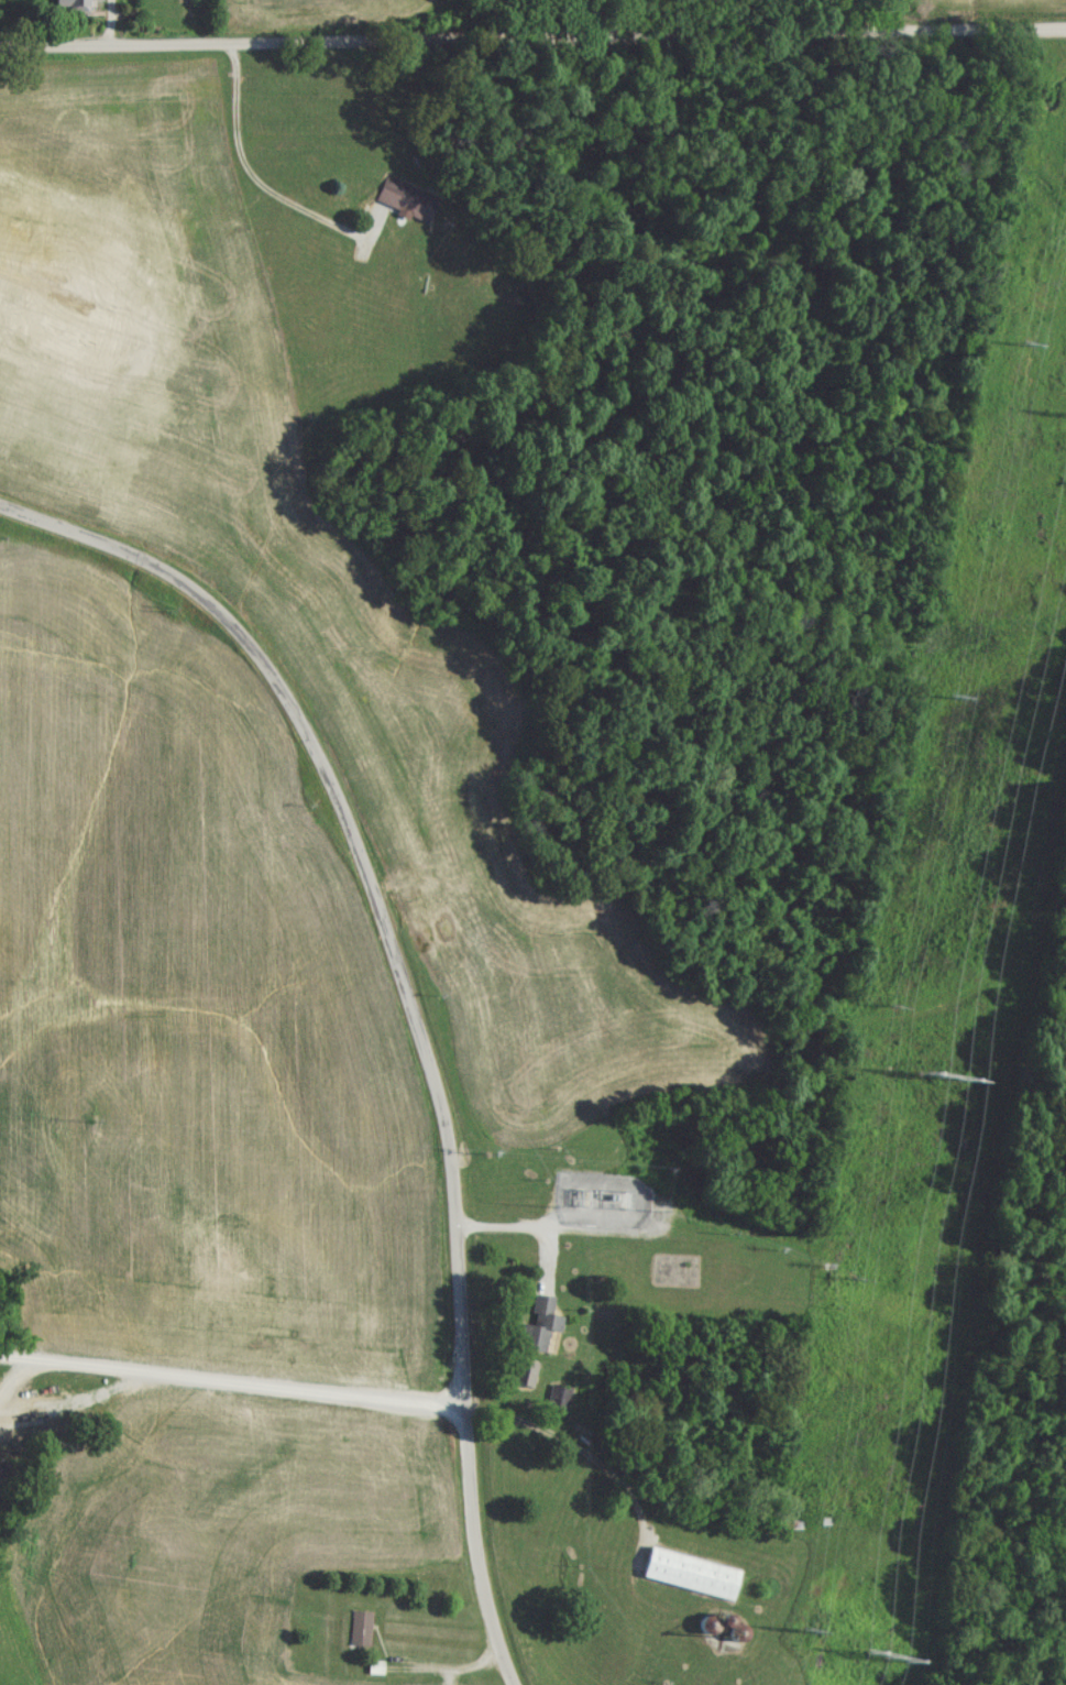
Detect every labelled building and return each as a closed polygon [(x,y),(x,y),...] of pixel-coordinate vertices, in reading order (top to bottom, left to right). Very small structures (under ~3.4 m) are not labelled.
[(55,16),(92,16),(92,0),(55,0),(55,16)] [(375,206),(414,224),(425,200),(385,182),(375,206)] [(545,1358),(548,1337),(560,1338),(562,1322),(551,1320),(553,1303),(534,1300),(530,1329),(518,1327),(513,1353),(545,1358)] [(510,1381),(523,1394),(540,1376),(527,1363),(510,1381)] [(641,1585),(732,1605),(738,1574),(648,1554),(641,1585)] [(350,1652),(371,1652),(371,1617),(350,1617),(350,1652)] [(371,1670),(371,1674),(369,1674),(369,1679),(381,1679),(381,1670),(371,1670)]
